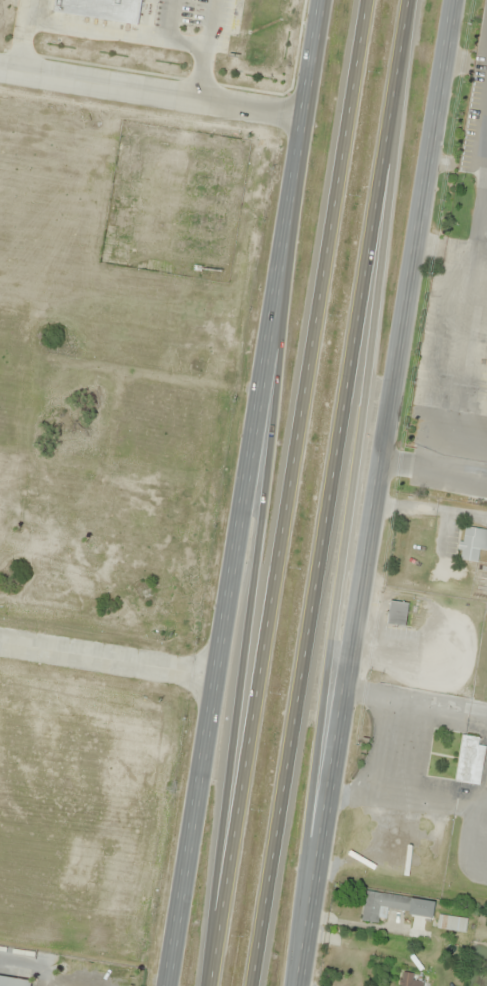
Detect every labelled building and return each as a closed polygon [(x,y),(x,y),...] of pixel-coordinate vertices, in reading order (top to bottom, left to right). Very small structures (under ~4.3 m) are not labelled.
[(142,0),(54,0),(53,12),(139,24),(142,0)] [(464,526),(459,560),(477,562),(479,549),(486,550),(486,529),(464,526)] [(409,603),(391,600),(386,623),(405,626),(409,603)] [(473,784),(478,737),(461,735),(455,782),(473,784)] [(378,923),(380,908),(411,912),(413,897),(364,892),(361,922),(378,923)] [(405,973),(400,985),(424,985),(426,981),(405,973)] [(31,981),(0,976),(0,985),(31,985),(31,981)]
